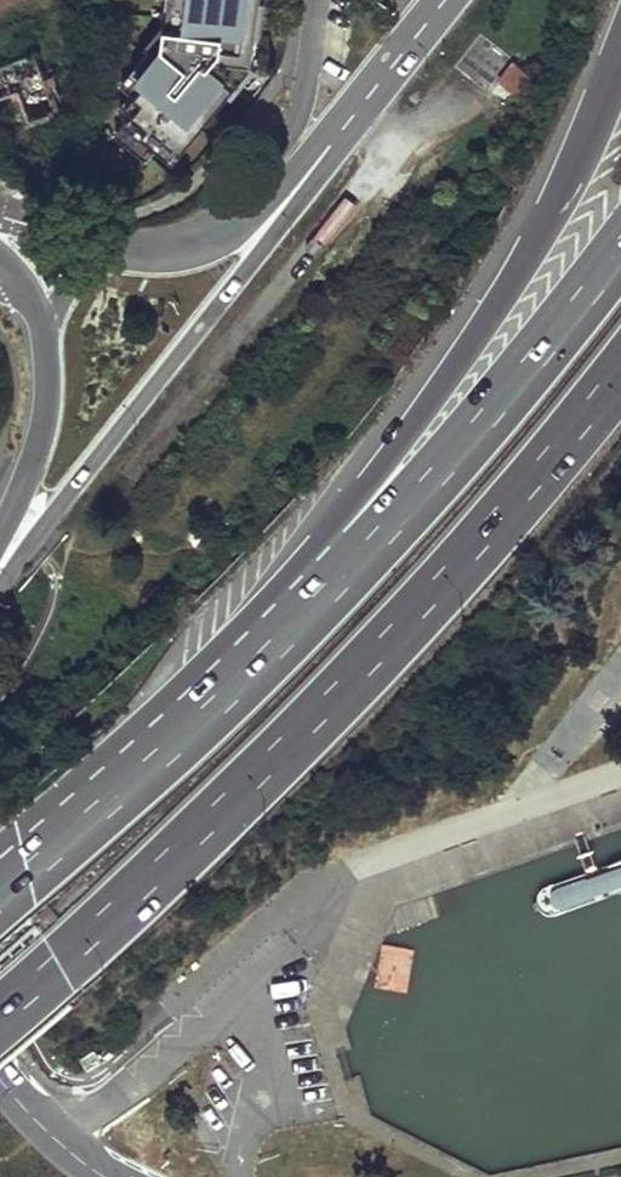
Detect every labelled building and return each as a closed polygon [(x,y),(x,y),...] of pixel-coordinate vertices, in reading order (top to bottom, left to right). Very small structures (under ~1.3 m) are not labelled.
[(169,24),(122,82),(133,91),(120,107),(129,115),(116,131),(148,158),(161,142),(178,156),(256,61),(264,0),(172,0),(169,24)] [(0,64),(0,94),(7,92),(11,103),(24,99),(31,117),(58,107),(49,84),(57,81),(54,72),(46,75),(37,51),(0,64)] [(528,76),(514,65),(502,81),(516,92),(528,76)]
